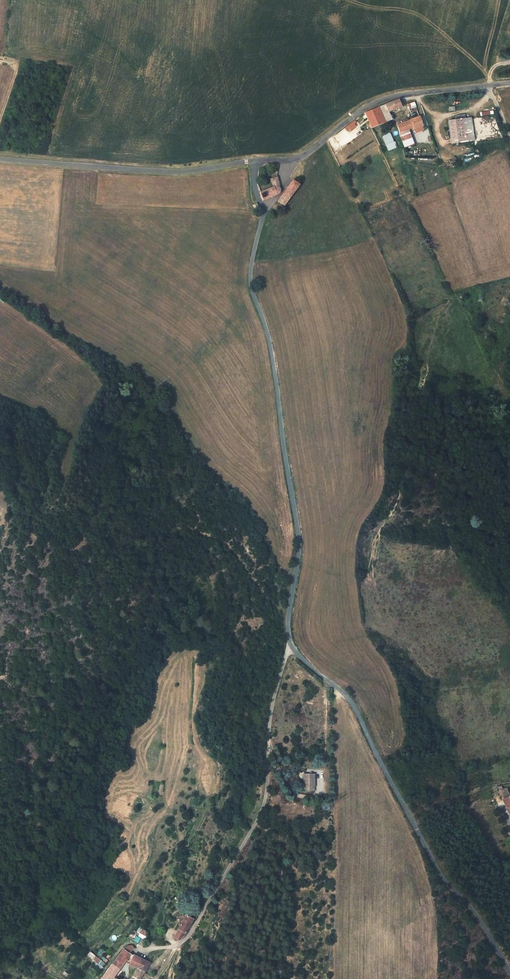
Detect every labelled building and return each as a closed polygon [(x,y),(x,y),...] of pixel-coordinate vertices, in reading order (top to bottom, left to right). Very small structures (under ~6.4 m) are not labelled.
[(403,101),(383,108),(389,123),(395,121),(391,113),(405,108),(403,101)] [(374,128),(389,123),(383,108),(368,113),(374,128)] [(470,117),(446,120),(449,144),(473,141),(470,117)] [(421,119),(397,125),(401,135),(415,129),(415,131),(423,129),(424,129),(421,119)] [(356,123),(346,131),(348,132),(352,132),(357,128),(355,126),(357,124),(356,123)] [(382,136),(388,152),(397,148),(391,133),(382,136)] [(352,162),(377,149),(371,138),(355,146),(356,148),(347,154),(352,162)] [(274,186),(260,190),(263,199),(277,195),(279,190),(276,177),(272,178),(274,186)] [(299,184),(299,182),(293,179),(279,200),(285,204),(299,184)] [(304,774),(304,792),(316,792),(316,774),(304,774)] [(501,794),(502,794),(504,798),(503,799),(509,813),(509,792),(506,786),(504,787),(502,784),(499,786),(499,789),(498,789),(501,794)] [(188,918),(175,937),(180,940),(186,935),(195,922),(188,918)] [(131,941),(142,943),(145,936),(138,934),(133,932),(131,941)] [(105,978),(115,978),(126,963),(138,970),(131,978),(141,978),(149,966),(131,957),(135,951),(131,949),(127,949),(126,950),(125,950),(105,978)] [(91,951),(87,955),(102,968),(105,963),(91,951)]
